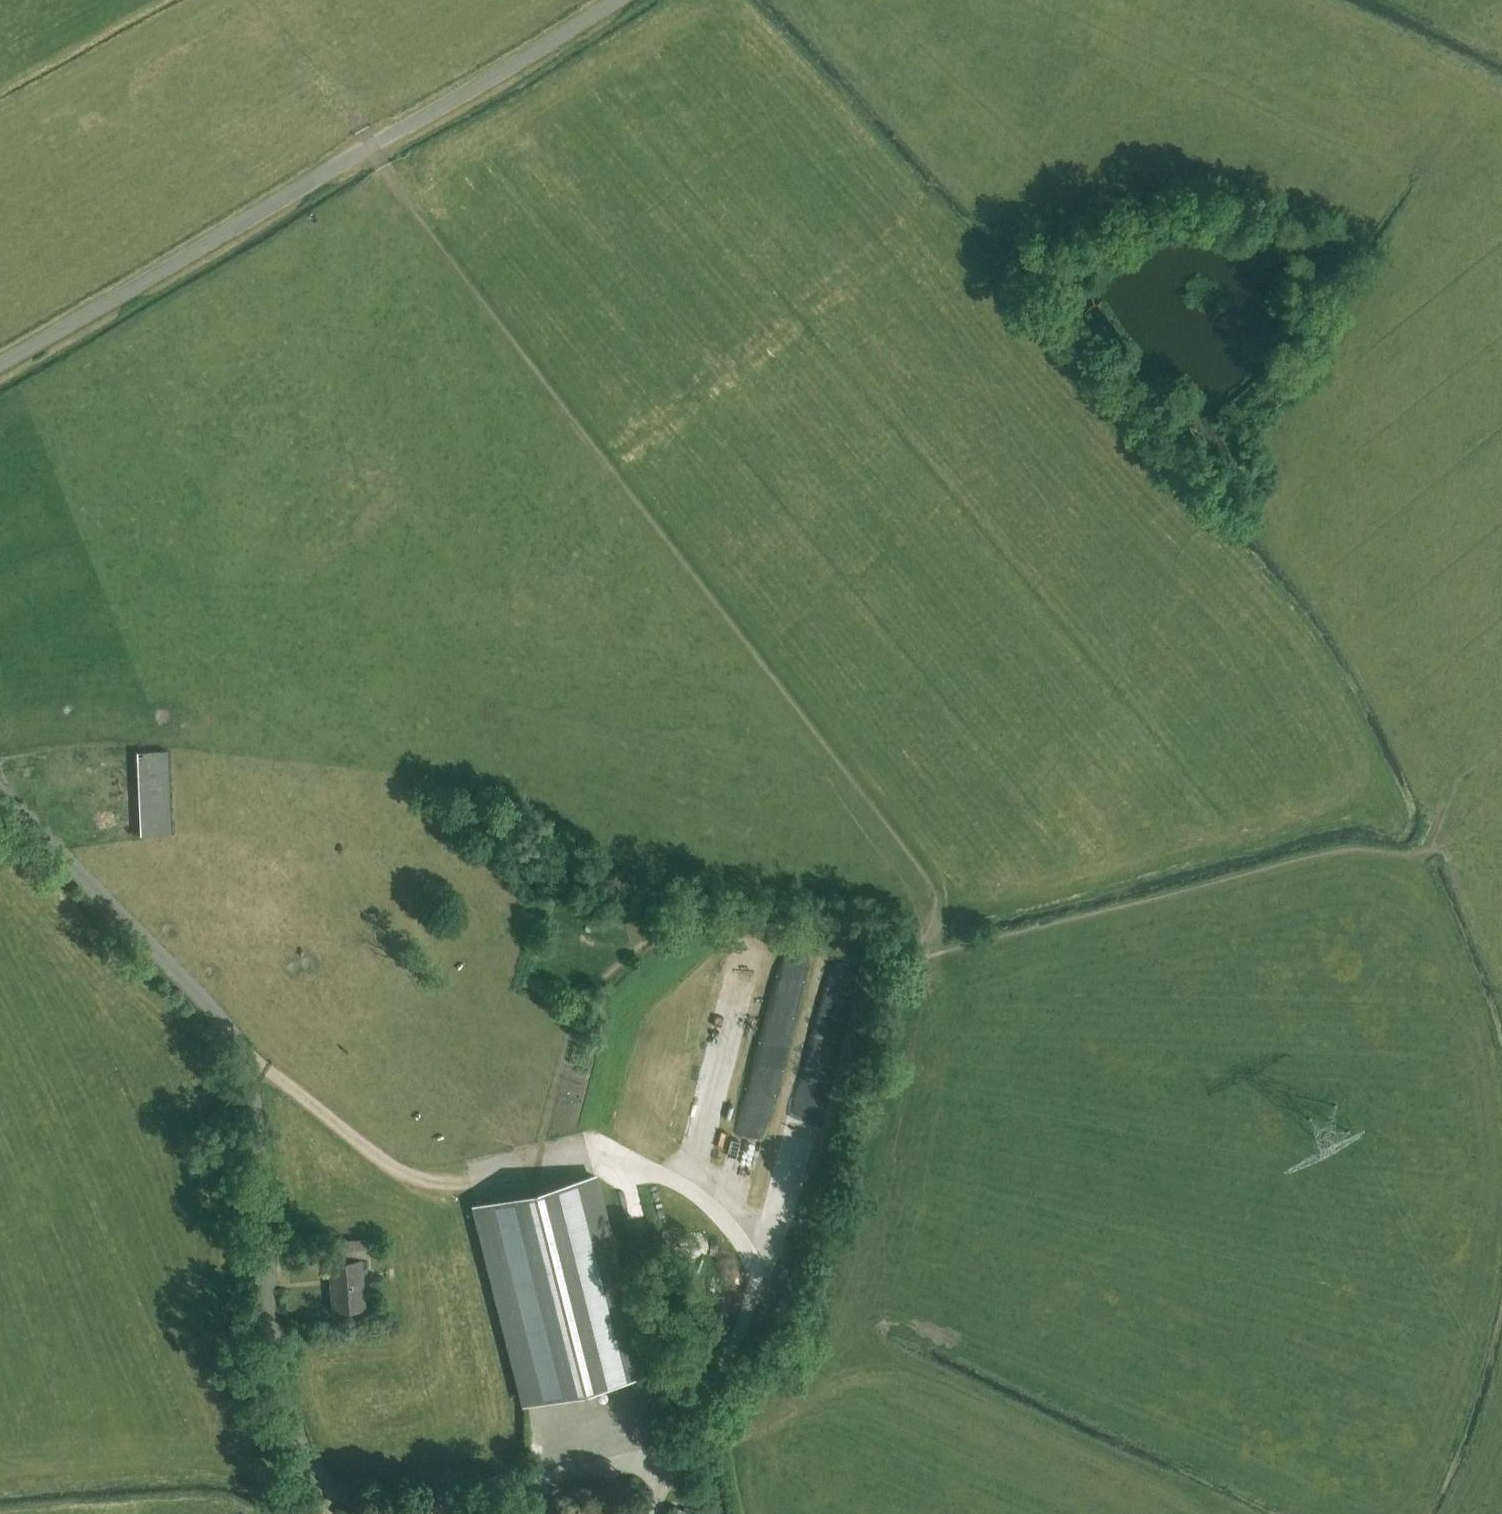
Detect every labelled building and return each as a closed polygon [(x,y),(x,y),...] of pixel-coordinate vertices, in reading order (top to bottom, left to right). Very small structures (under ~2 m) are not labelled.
[(137,750),(140,833),(171,831),(167,749),(137,750)] [(763,1076),(767,1062),(754,1059),(750,1073),(763,1076)] [(526,1402),(643,1372),(593,1174),(476,1203),(526,1402)] [(369,1243),(371,1243),(375,1242),(375,1238),(371,1238),(339,1241),(340,1255),(370,1253),(369,1243)] [(365,1306),(361,1259),(328,1261),(332,1309),(365,1306)]
